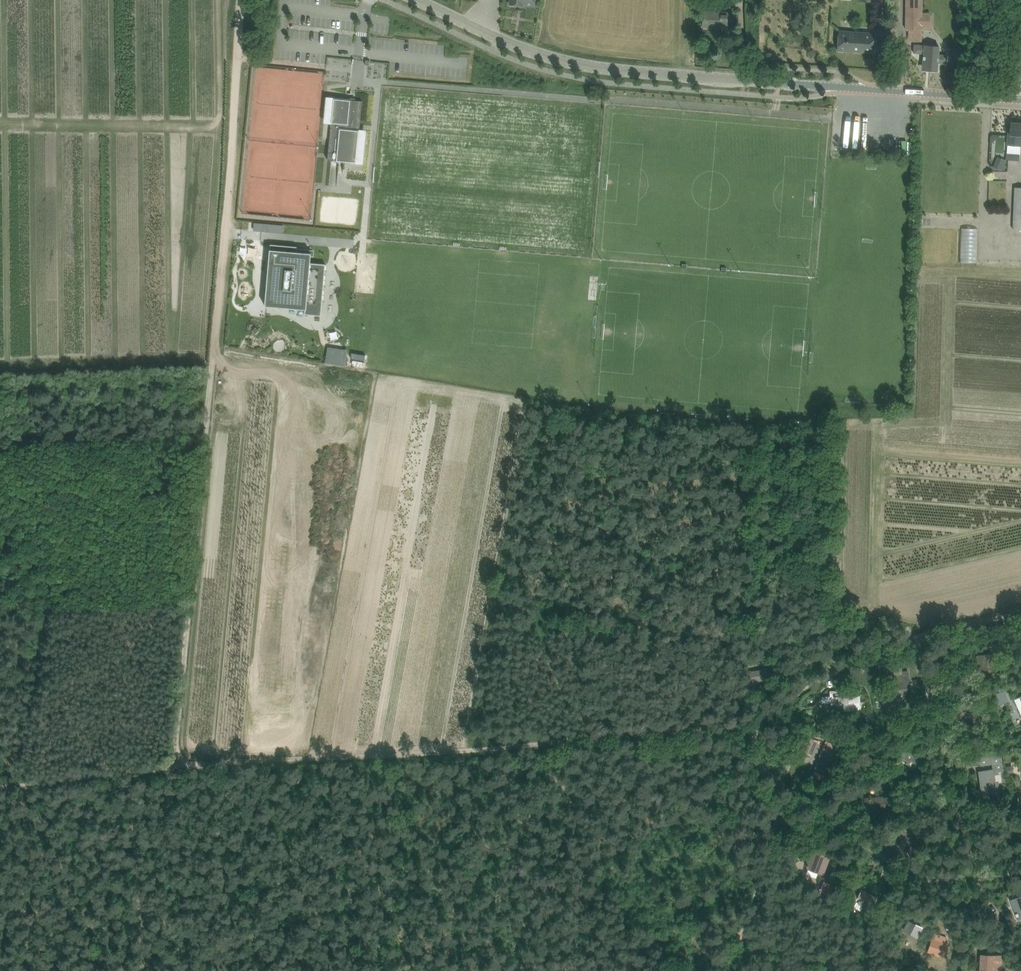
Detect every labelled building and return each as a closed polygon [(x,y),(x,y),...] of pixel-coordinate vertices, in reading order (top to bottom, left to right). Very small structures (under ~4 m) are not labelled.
[(922,0),(906,0),(906,29),(921,30),(922,0)] [(733,28),(734,12),(704,11),(703,26),(733,28)] [(839,31),(838,50),(873,53),(875,33),(839,31)] [(924,70),(938,71),(940,46),(914,44),(914,53),(923,53),(923,61),(925,61),(924,70)] [(328,160),(356,162),(362,101),(334,98),(328,160)] [(1011,122),(1010,134),(1008,134),(1007,145),(1007,153),(1020,154),(1020,146),(1020,123),(1011,122)] [(1002,170),(1005,164),(996,160),(993,166),(1002,170)] [(1014,187),(1012,229),(1020,230),(1020,187),(1014,187)] [(268,231),(269,224),(255,223),(254,230),(268,231)] [(961,260),(977,261),(977,228),(962,228),(961,260)] [(296,253),(270,251),(264,312),(304,316),(304,321),(320,323),(325,271),(310,269),(311,260),(296,258),(296,253)] [(345,366),(347,358),(327,355),(326,363),(334,364),(345,366)] [(980,671),(997,669),(995,653),(978,655),(980,671)] [(772,678),(770,668),(749,672),(751,681),(772,678)] [(891,674),(892,695),(892,698),(908,698),(907,685),(908,685),(908,671),(903,671),(903,674),(891,674)] [(854,711),(854,702),(861,702),(860,695),(848,695),(848,693),(841,693),(841,690),(830,690),(830,696),(822,696),(822,703),(830,702),(831,705),(844,704),(844,711),(854,711)] [(1000,703),(1008,699),(1005,691),(996,695),(1000,703)] [(981,709),(979,709),(968,711),(967,710),(962,711),(961,707),(950,709),(954,729),(970,726),(970,725),(984,723),(981,709)] [(876,725),(873,721),(867,715),(861,721),(867,727),(870,731),(876,725)] [(888,735),(895,736),(897,728),(889,726),(888,735)] [(876,740),(885,736),(883,728),(873,732),(876,740)] [(819,740),(807,735),(806,737),(796,733),(791,747),(801,752),(803,746),(805,747),(803,752),(813,756),(819,740)] [(823,780),(831,762),(831,760),(835,762),(841,747),(826,741),(812,776),(823,780)] [(921,761),(905,748),(898,757),(915,769),(921,761)] [(874,750),(873,752),(870,755),(876,760),(880,755),(876,751),(874,750)] [(998,784),(1005,783),(1002,762),(1001,758),(1001,756),(981,758),(972,758),(972,764),(981,764),(992,763),(993,770),(979,772),(981,786),(986,785),(987,792),(991,792),(991,793),(993,792),(994,798),(1000,797),(998,784)] [(1006,766),(1007,774),(1014,773),(1013,765),(1006,766)] [(867,812),(888,810),(886,796),(865,798),(867,812)] [(923,835),(917,824),(915,821),(898,832),(906,846),(923,835)] [(813,851),(807,866),(819,870),(818,873),(823,874),(829,857),(813,851)] [(837,866),(831,869),(834,875),(834,877),(836,876),(840,874),(837,866)] [(830,893),(833,885),(824,881),(820,890),(830,893)] [(852,892),(849,897),(870,909),(876,898),(862,890),(859,896),(852,892)] [(1012,900),(1017,915),(1020,913),(1020,897),(1012,900)] [(904,928),(916,934),(921,926),(908,920),(904,928)] [(928,952),(944,956),(948,943),(945,942),(947,937),(939,935),(938,940),(932,939),(928,952)] [(981,955),(981,970),(1000,970),(1001,956),(981,955)]
